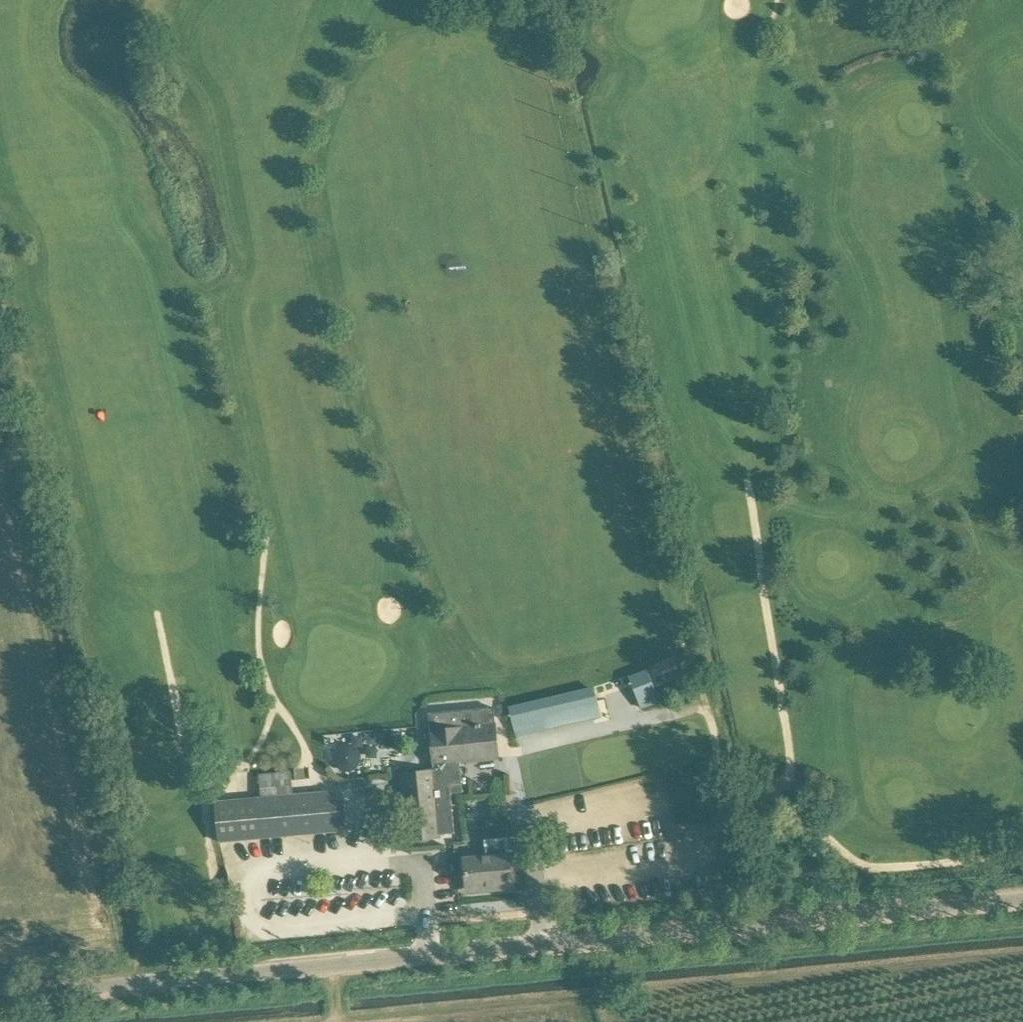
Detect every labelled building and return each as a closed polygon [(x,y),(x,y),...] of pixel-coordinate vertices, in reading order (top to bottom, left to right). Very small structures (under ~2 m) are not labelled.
[(648,669),(629,677),(642,709),(660,701),(648,669)] [(512,735),(598,717),(591,685),(506,703),(512,735)] [(499,757),(497,737),(494,707),(428,713),(431,743),(433,763),(434,769),(402,772),(408,840),(440,837),(440,834),(455,833),(452,793),(463,792),(463,784),(461,760),(499,757)] [(339,831),(336,790),(256,797),(259,838),(339,831)] [(486,856),(464,858),(467,887),(495,885),(496,889),(513,887),(513,879),(515,878),(514,874),(512,874),(508,836),(484,839),(486,856)]
